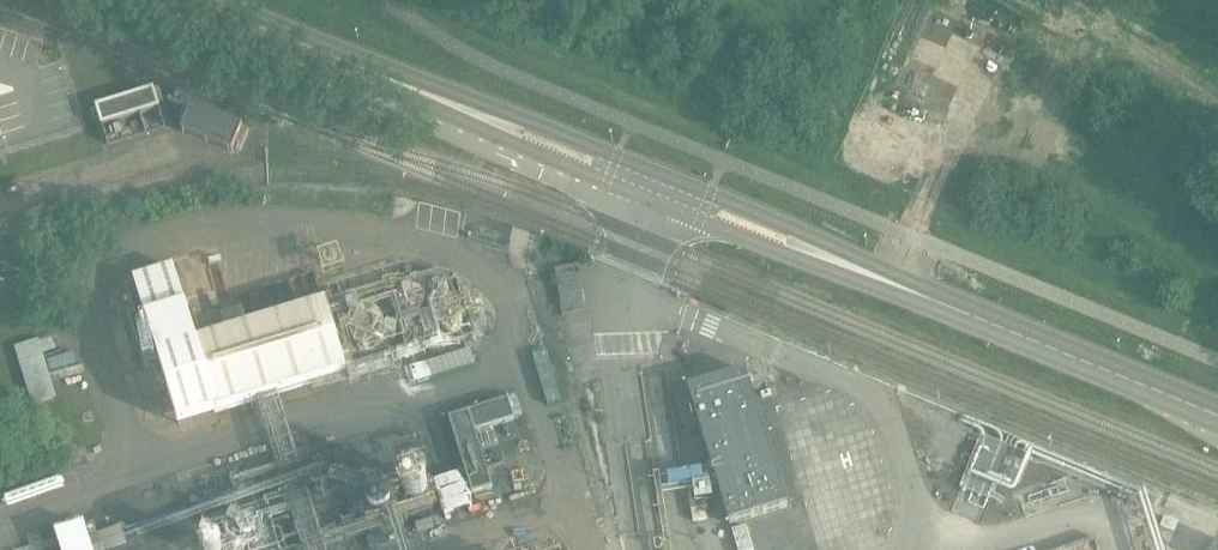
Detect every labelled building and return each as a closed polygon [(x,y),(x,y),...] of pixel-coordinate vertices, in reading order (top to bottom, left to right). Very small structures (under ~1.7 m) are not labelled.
[(153,92),(97,110),(102,127),(159,109),(153,92)] [(232,152),(242,126),(191,105),(180,131),(232,152)] [(175,265),(134,278),(179,425),(349,373),(328,303),(199,343),(175,265)] [(222,313),(228,332),(250,325),(245,306),(222,313)] [(45,340),(20,343),(29,403),(54,399),(45,340)] [(730,525),(788,507),(746,372),(721,380),(711,383),(677,388),(683,424),(698,422),(701,432),(730,525)] [(492,488),(475,433),(514,421),(508,400),(448,419),(471,495),(492,488)] [(1164,518),(1160,530),(1174,535),(1179,524),(1164,518)] [(99,537),(68,545),(70,549),(102,549),(99,537)]
